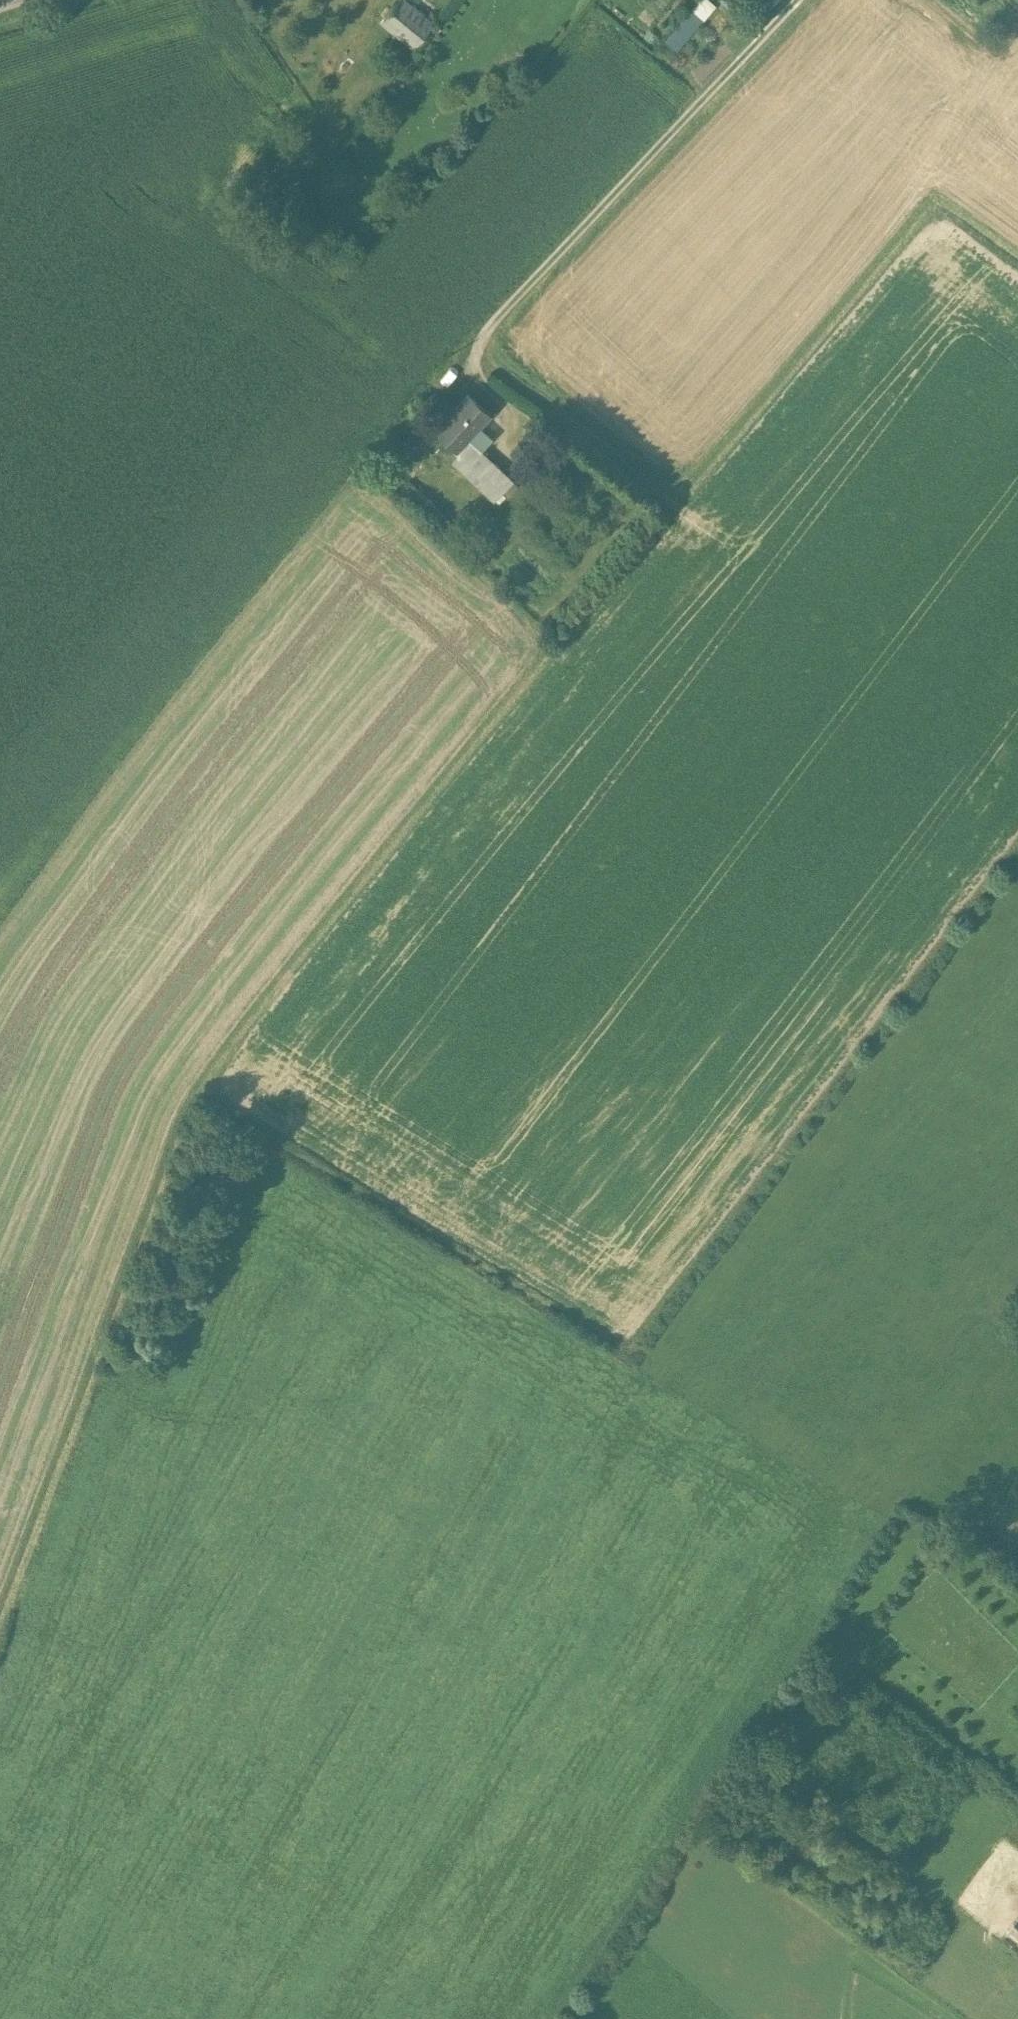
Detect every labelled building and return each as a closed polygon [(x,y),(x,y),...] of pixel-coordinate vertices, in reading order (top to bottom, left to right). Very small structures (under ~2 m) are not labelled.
[(381,21),(413,47),(434,22),(409,0),(398,0),(381,21)] [(715,3),(711,0),(697,0),(665,38),(677,48),(715,3)] [(471,395),(438,431),(459,451),(470,439),(492,414),(471,395)] [(492,460),(470,439),(459,451),(458,453),(479,473),(492,460)] [(517,481),(496,462),(477,483),(498,502),(517,481)] [(1014,1922),(1004,1935),(1017,1946),(1017,1925),(1014,1922)]
